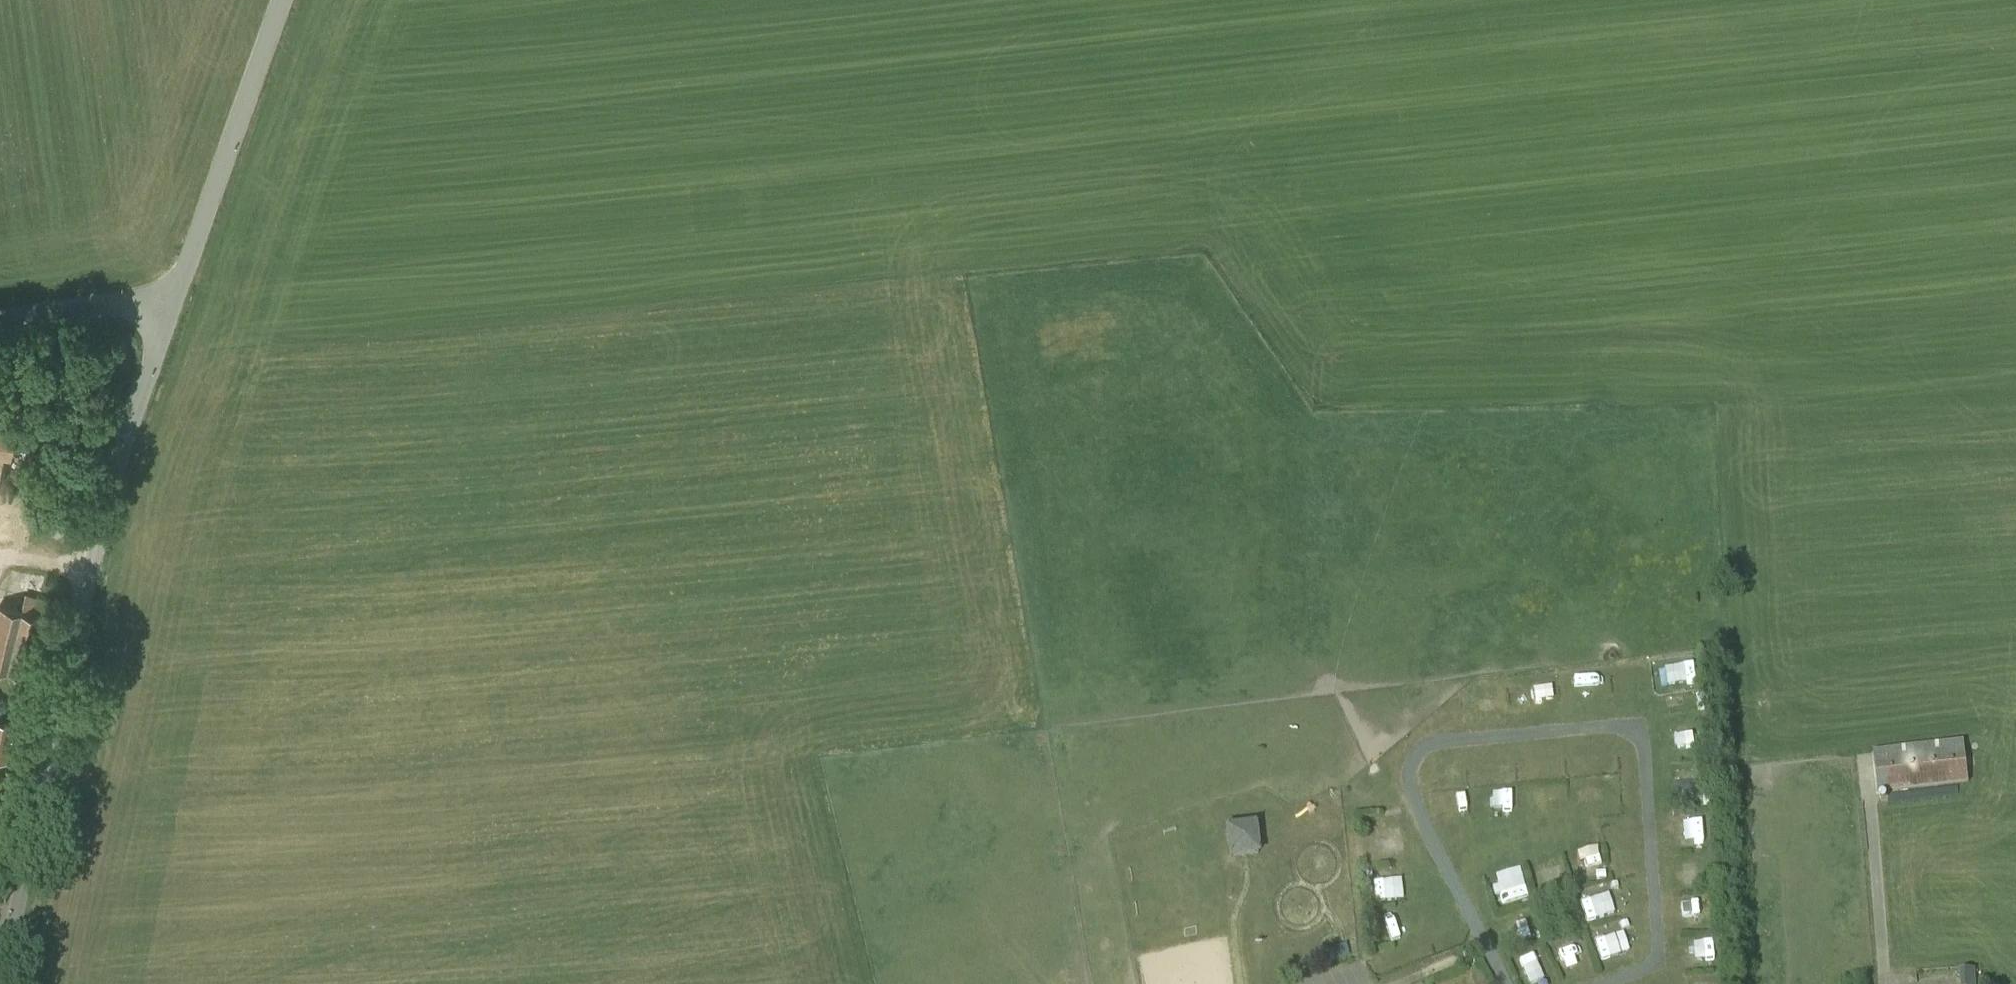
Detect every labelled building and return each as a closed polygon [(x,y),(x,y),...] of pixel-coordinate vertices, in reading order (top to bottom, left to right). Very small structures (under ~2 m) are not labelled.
[(10,460),(15,431),(0,429),(0,458),(10,460)] [(23,610),(1,605),(0,610),(0,665),(37,673),(53,601),(26,595),(23,610)] [(1676,680),(1678,700),(1700,697),(1698,677),(1676,680)] [(13,750),(17,725),(0,722),(0,748),(13,750)] [(1873,750),(1879,793),(1969,783),(1964,740),(1873,750)] [(10,763),(13,750),(0,748),(0,761),(10,763)] [(1269,854),(1268,822),(1234,823),(1236,856),(1269,854)] [(1525,875),(1502,881),(1507,900),(1531,893),(1525,875)]
